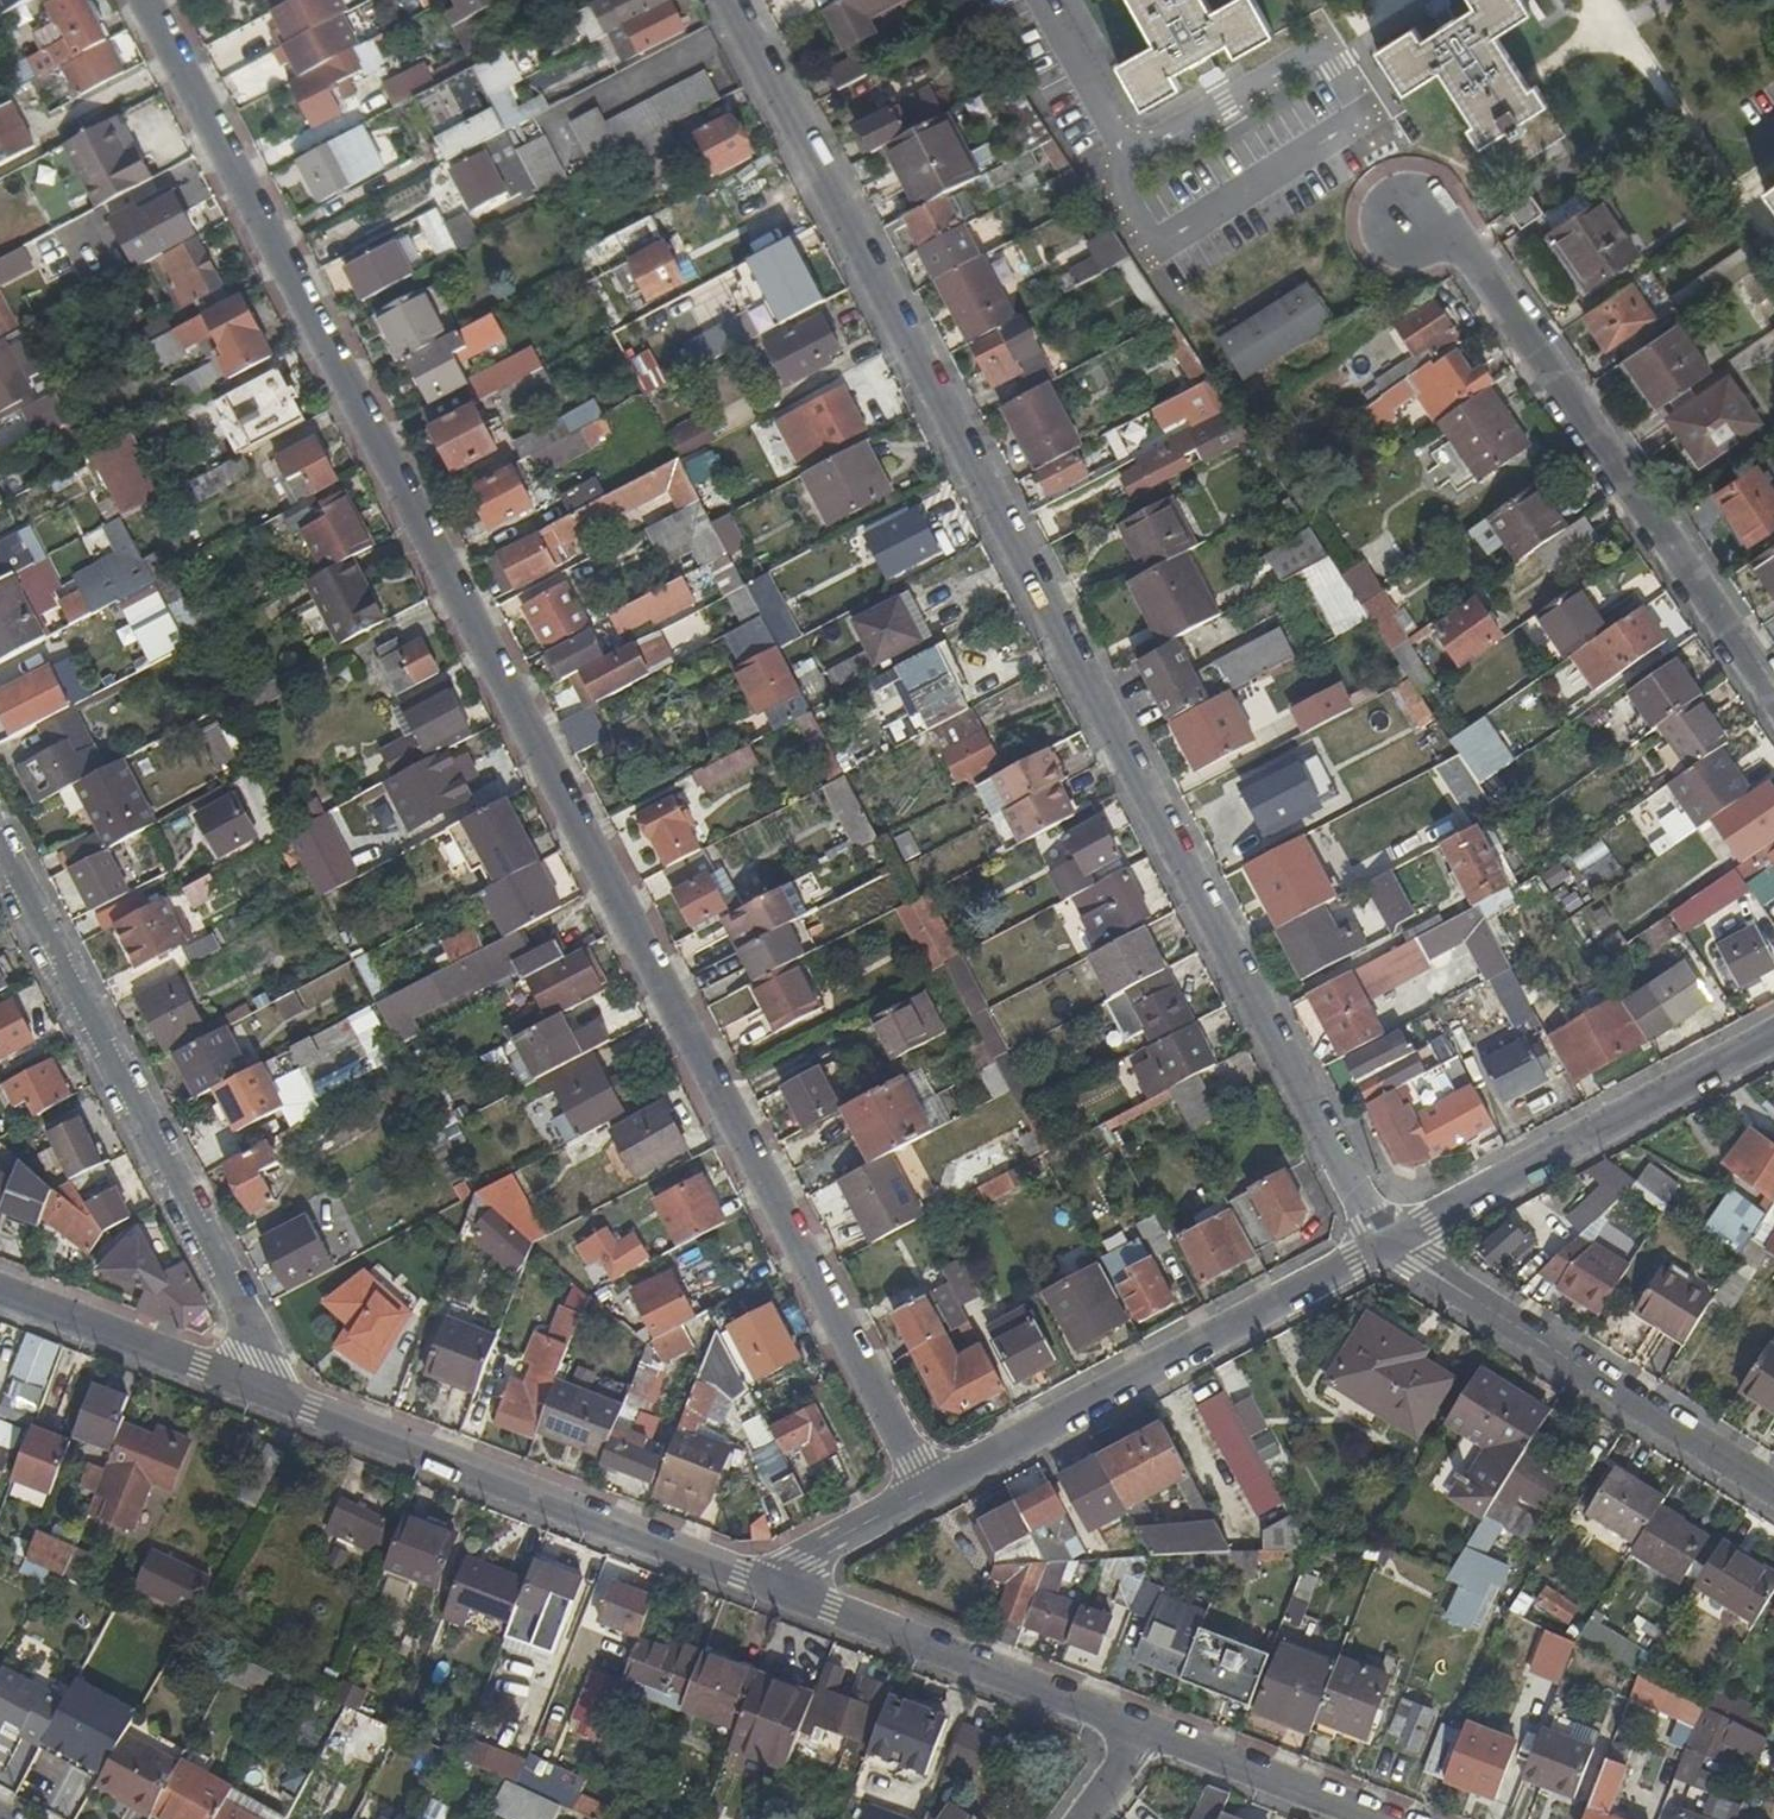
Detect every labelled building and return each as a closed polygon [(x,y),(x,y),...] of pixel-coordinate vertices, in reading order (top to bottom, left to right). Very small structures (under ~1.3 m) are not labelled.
[(20,0),(0,0),(0,11),(20,0)] [(35,74),(57,63),(102,39),(81,0),(50,0),(42,5),(51,22),(28,34),(37,50),(25,56),(35,74)] [(276,42),(336,11),(342,8),(338,0),(280,0),(270,6),(278,21),(268,27),(276,42)] [(499,1),(498,0),(459,0),(462,6),(443,15),(450,28),(499,1)] [(601,30),(659,0),(592,0),(586,3),(601,30)] [(601,30),(617,59),(684,22),(670,0),(659,0),(601,30)] [(832,4),(854,46),(883,30),(874,13),(899,0),(840,0),(832,4)] [(955,2),(966,20),(981,11),(974,0),(959,0),(955,2)] [(1161,10),(1156,13),(1176,47),(1188,69),(1152,90),(1177,133),(1214,112),(1205,97),(1261,65),(1270,81),(1308,59),(1309,58),(1284,13),(1246,35),(1225,0),(1155,0),(1161,10)] [(1547,0),(1527,0),(1505,15),(1509,23),(1489,36),(1483,27),(1484,19),(1479,14),(1457,27),(1462,34),(1468,36),(1474,46),(1454,58),(1448,51),(1414,72),(1441,116),(1475,93),(1509,147),(1503,153),(1516,173),(1520,171),(1538,200),(1545,196),(1554,207),(1602,176),(1596,165),(1603,160),(1585,130),(1587,128),(1574,108),(1567,112),(1533,58),(1569,35),(1547,0)] [(586,3),(572,10),(587,38),(601,30),(586,3)] [(354,42),(336,11),(276,42),(271,45),(279,60),(289,55),(297,72),(354,42)] [(375,31),(387,50),(415,36),(404,16),(375,31)] [(387,50),(375,31),(354,42),(297,72),(284,79),(304,118),(337,101),(327,81),(387,50)] [(57,63),(74,93),(119,70),(102,39),(57,63)] [(837,62),(849,82),(870,71),(888,62),(877,41),(837,62)] [(468,64),(483,92),(503,81),(518,73),(502,47),(468,64)] [(468,64),(429,85),(431,89),(411,98),(429,139),(436,136),(445,155),(485,133),(501,125),(483,92),(468,64)] [(565,117),(589,161),(619,145),(664,121),(716,94),(701,64),(602,117),(594,102),(565,117)] [(876,87),(870,71),(849,82),(837,88),(845,103),(876,87)] [(483,92),(501,125),(546,103),(539,89),(515,101),(503,81),(483,92)] [(942,113),(926,84),(854,123),(866,145),(867,144),(870,151),(883,144),(889,141),(942,113)] [(350,105),(359,121),(380,111),(371,93),(350,105)] [(31,144),(9,101),(0,106),(0,160),(31,144)] [(956,125),(961,122),(953,107),(942,112),(977,179),(982,176),(956,125)] [(118,109),(73,133),(106,197),(146,176),(163,166),(152,144),(142,149),(136,138),(118,109)] [(725,111),(692,129),(713,169),(746,151),(725,111)] [(977,179),(942,112),(942,113),(889,141),(923,206),(924,205),(971,182),(977,179)] [(381,162),(359,121),(293,156),(315,196),(381,162)] [(667,148),(675,141),(664,121),(619,145),(633,171),(645,164),(643,160),(667,148)] [(501,125),(485,133),(515,190),(531,183),(512,146),(501,125)] [(541,131),(512,146),(531,183),(535,190),(564,174),(541,131)] [(142,149),(152,144),(145,133),(136,138),(142,149)] [(1062,134),(1048,141),(1068,170),(1082,162),(1062,134)] [(923,206),(889,141),(883,144),(917,209),(923,206)] [(481,147),(445,166),(467,205),(502,185),(481,147)] [(97,202),(104,216),(147,193),(153,190),(146,176),(106,197),(97,202)] [(902,217),(920,249),(961,227),(989,212),(971,182),(924,205),(923,206),(917,209),(902,217)] [(1608,184),(1558,219),(1597,275),(1647,241),(1608,184)] [(1102,237),(1123,225),(1101,192),(1080,203),(1102,237)] [(104,216),(129,265),(195,228),(176,193),(153,205),(147,193),(104,216)] [(434,205),(420,212),(428,229),(444,223),(441,218),(434,205)] [(456,209),(441,218),(444,223),(456,245),(472,237),(456,209)] [(679,280),(643,214),(567,253),(573,265),(581,280),(607,268),(622,295),(638,287),(645,299),(679,280)] [(920,249),(935,280),(943,276),(992,250),(1005,243),(997,227),(969,241),(961,227),(920,249)] [(789,233),(743,257),(765,300),(776,321),(811,302),(823,296),(789,233)] [(1745,246),(1757,261),(1771,251),(1760,235),(1745,246)] [(344,261),(361,296),(423,262),(418,253),(405,260),(392,236),(344,261)] [(1141,252),(1132,238),(1067,272),(1076,287),(1125,261),(1141,252)] [(186,315),(225,294),(194,240),(155,261),(186,315)] [(18,262),(11,248),(0,253),(0,272),(18,262)] [(992,250),(943,276),(978,339),(994,330),(1029,312),(992,250)] [(1747,268),(1764,294),(1773,287),(1773,255),(1771,251),(1757,261),(1747,268)] [(1141,253),(1125,261),(1132,273),(1136,270),(1153,299),(1148,302),(1159,323),(1164,320),(1181,311),(1141,253)] [(1661,304),(1638,270),(1591,303),(1615,337),(1661,304)] [(1679,294),(1690,309),(1717,290),(1706,275),(1679,294)] [(1231,327),(1254,367),(1339,316),(1316,277),(1231,327)] [(373,309),(397,357),(444,332),(419,286),(373,309)] [(170,379),(180,401),(217,381),(265,356),(269,354),(235,289),(225,294),(186,315),(169,324),(143,338),(155,360),(194,340),(212,330),(223,351),(206,360),(170,379)] [(1438,353),(1469,331),(1442,291),(1410,313),(1404,316),(1424,345),(1413,353),(1420,364),(1421,365),(1438,353)] [(765,300),(752,306),(763,328),(776,321),(765,300)] [(763,328),(755,332),(781,378),(825,354),(822,351),(834,344),(811,302),(776,321),(763,328)] [(8,321),(0,306),(0,326),(8,321)] [(712,328),(722,349),(755,332),(763,328),(752,306),(712,328)] [(1071,370),(1034,309),(1029,312),(994,330),(998,337),(975,351),(998,389),(1023,374),(1025,378),(1020,381),(1028,393),(1055,378),(1071,370)] [(1181,311),(1164,320),(1201,380),(1213,373),(1220,369),(1181,311)] [(137,326),(143,338),(169,324),(163,312),(137,326)] [(1631,349),(1666,399),(1718,362),(1684,313),(1631,349)] [(416,404),(426,423),(432,421),(476,397),(492,389),(541,364),(530,342),(465,376),(453,354),(497,332),(487,314),(408,355),(406,356),(428,398),(416,404)] [(212,330),(194,340),(206,360),(223,351),(212,330)] [(0,333),(0,405),(30,389),(21,373),(35,366),(18,333),(5,340),(1,333),(0,333)] [(1427,383),(1448,412),(1496,378),(1502,374),(1490,357),(1479,365),(1464,343),(1442,358),(1438,353),(1421,365),(1397,383),(1390,388),(1400,402),(1427,383)] [(1420,364),(1413,353),(1388,371),(1397,383),(1421,365),(1420,364)] [(228,429),(239,450),(246,446),(302,416),(275,366),(272,368),(265,356),(217,381),(239,424),(228,429)] [(782,414),(804,459),(871,421),(850,384),(866,375),(858,358),(820,378),(826,390),(782,414)] [(655,360),(632,373),(642,391),(665,379),(655,360)] [(549,384),(547,361),(541,364),(492,389),(502,409),(549,384)] [(1679,408),(1703,443),(1763,401),(1738,366),(1679,408)] [(1168,398),(1177,416),(1224,391),(1213,373),(1201,380),(1168,398)] [(1092,440),(1055,378),(1028,393),(1006,404),(1041,467),(1092,440)] [(1448,412),(1444,415),(1478,467),(1483,474),(1533,440),(1536,438),(1496,378),(1448,412)] [(50,387),(31,396),(40,411),(31,416),(38,433),(53,426),(66,419),(50,387)] [(1400,402),(1390,388),(1378,396),(1388,411),(1400,402)] [(476,397),(432,421),(454,465),(501,442),(476,397)] [(1763,401),(1703,443),(1710,453),(1768,410),(1763,401)] [(1203,442),(1211,456),(1260,431),(1250,414),(1242,402),(1155,447),(1160,458),(1187,444),(1190,449),(1203,442)] [(661,428),(674,453),(700,441),(714,434),(701,407),(661,428)] [(509,437),(518,455),(568,430),(559,412),(509,437)] [(537,467),(610,429),(601,413),(574,427),(575,429),(530,453),(537,467)] [(66,419),(53,426),(70,459),(84,452),(66,419)] [(1120,461),(1140,450),(1126,425),(1106,436),(1120,461)] [(159,493),(125,430),(84,452),(104,489),(118,515),(156,494),(159,493)] [(311,435),(271,455),(294,502),(334,481),(311,435)] [(858,440),(801,470),(827,520),(885,489),(860,442),(858,440)] [(674,453),(689,482),(716,469),(700,441),(674,453)] [(1139,469),(1147,486),(1196,461),(1190,449),(1187,444),(1160,458),(1139,469)] [(175,484),(184,504),(247,470),(237,451),(175,484)] [(1725,484),(1757,533),(1773,522),(1773,462),(1767,452),(1725,484)] [(689,482),(674,453),(602,492),(568,510),(550,520),(559,537),(608,512),(607,510),(653,485),(654,488),(673,478),(686,501),(696,496),(689,482)] [(1087,475),(1075,453),(1036,473),(1048,495),(1087,475)] [(474,483),(490,515),(526,495),(509,464),(474,483)] [(558,491),(568,510),(602,492),(592,474),(558,491)] [(1544,542),(1574,520),(1542,475),(1498,508),(1527,553),(1544,542)] [(289,505),(279,510),(297,544),(306,539),(322,569),(349,554),(368,544),(340,488),(303,506),(309,519),(298,525),(289,505)] [(1127,519),(1154,569),(1181,555),(1211,539),(1185,488),(1127,519)] [(102,523),(118,515),(104,489),(91,496),(102,523)] [(686,501),(642,524),(658,552),(659,554),(688,538),(701,561),(724,549),(720,541),(708,518),(696,496),(686,501)] [(868,529),(889,570),(934,547),(913,505),(868,529)] [(1544,542),(1559,564),(1611,530),(1594,506),(1574,520),(1544,542)] [(726,509),(708,518),(720,541),(737,532),(726,509)] [(102,523),(99,525),(113,550),(131,541),(118,515),(102,523)] [(1274,551),(1292,576),(1313,565),(1340,550),(1323,525),(1274,551)] [(535,527),(495,548),(512,584),(553,564),(535,527)] [(737,532),(720,541),(724,549),(729,557),(745,548),(737,532)] [(1773,568),(1773,539),(1761,548),(1773,568)] [(7,574),(29,562),(20,543),(0,553),(0,577),(7,574)] [(95,581),(104,603),(151,578),(138,554),(133,545),(100,562),(107,575),(95,581)] [(152,547),(138,554),(151,578),(162,573),(166,570),(152,547)] [(1340,550),(1313,565),(1349,627),(1379,611),(1372,598),(1352,569),(1340,550)] [(1292,576),(1274,551),(1243,571),(1256,595),(1292,576)] [(1376,552),(1352,569),(1372,598),(1385,589),(1395,581),(1376,552)] [(322,569),(301,580),(334,643),(385,617),(349,554),(322,569)] [(1215,617),(1181,555),(1154,569),(1136,579),(1168,642),(1215,617)] [(709,568),(688,576),(694,592),(715,584),(709,568)] [(690,587),(681,571),(645,590),(654,606),(690,587)] [(196,636),(162,573),(151,578),(185,642),(196,636)] [(0,577),(0,655),(40,636),(7,574),(0,577)] [(1587,575),(1544,606),(1575,649),(1601,631),(1618,619),(1587,575)] [(517,602),(540,645),(583,623),(560,579),(517,602)] [(851,616),(872,659),(928,630),(906,588),(851,616)] [(1444,617),(1469,655),(1509,626),(1511,624),(1484,588),(1444,617)] [(1415,633),(1385,589),(1372,598),(1379,611),(1402,643),(1415,633)] [(654,606),(645,590),(631,597),(640,612),(654,606)] [(1601,631),(1624,664),(1673,629),(1649,596),(1618,619),(1601,631)] [(640,612),(631,597),(602,613),(609,628),(640,612)] [(739,663),(775,644),(759,614),(722,634),(730,648),(739,663)] [(580,666),(595,699),(672,660),(655,627),(604,653),(580,666)] [(1204,697),(1207,703),(1293,657),(1277,627),(1192,672),(1177,643),(1139,663),(1167,716),(1204,697)] [(604,653),(591,629),(549,651),(560,672),(579,663),(580,666),(604,653)] [(1434,663),(1415,633),(1402,643),(1420,673),(1434,663)] [(372,658),(391,694),(435,672),(416,635),(398,644),(394,636),(374,646),(378,655),(372,658)] [(739,663),(729,668),(754,712),(798,689),(775,644),(739,663)] [(924,727),(968,703),(951,672),(963,665),(955,651),(944,657),(936,644),(901,664),(898,660),(865,677),(872,689),(890,678),(909,711),(914,708),(924,727)] [(558,719),(574,750),(587,743),(658,705),(729,668),(739,663),(730,648),(686,671),(595,719),(587,704),(584,706),(558,719)] [(824,666),(832,681),(867,663),(859,648),(824,666)] [(1714,684),(1688,650),(1639,684),(1663,720),(1666,718),(1711,686),(1714,684)] [(318,673),(309,657),(244,692),(241,693),(248,706),(250,710),(318,673)] [(807,693),(826,683),(811,659),(794,669),(807,693)] [(1430,689),(1445,678),(1434,663),(1420,673),(1430,689)] [(580,666),(567,673),(584,706),(587,704),(595,699),(580,666)] [(9,735),(32,722),(66,704),(46,667),(0,692),(0,717),(9,735)] [(1420,673),(1405,681),(1432,721),(1445,710),(1430,689),(1420,673)] [(379,747),(392,773),(441,747),(469,733),(441,677),(398,700),(413,729),(379,747)] [(1734,736),(1742,731),(1711,686),(1666,718),(1699,762),(1726,742),(1734,736)] [(1266,720),(1280,745),(1336,716),(1323,690),(1266,720)] [(102,767),(68,703),(66,704),(32,722),(46,746),(14,764),(35,803),(73,782),(102,767)] [(934,743),(937,748),(981,724),(968,703),(924,727),(934,743)] [(1207,703),(1169,723),(1195,772),(1232,753),(1207,703)] [(664,720),(658,705),(587,743),(595,756),(664,720)] [(806,707),(790,715),(826,777),(840,769),(806,707)] [(900,739),(924,727),(914,708),(909,711),(886,722),(896,741),(900,739)] [(761,737),(791,724),(785,710),(755,722),(761,737)] [(937,748),(950,778),(961,772),(996,753),(981,724),(937,748)] [(909,754),(934,743),(924,727),(900,739),(909,754)] [(1744,765),(1750,760),(1734,736),(1726,742),(1744,765)] [(758,758),(744,739),(690,767),(701,788),(758,758)] [(896,741),(884,747),(896,768),(912,759),(909,754),(900,739),(896,741)] [(1677,777),(1707,820),(1745,793),(1759,783),(1764,780),(1750,760),(1744,765),(1726,742),(1699,762),(1677,777)] [(1061,775),(1044,744),(1009,762),(991,772),(1007,803),(1054,778),(1061,775)] [(446,757),(441,747),(392,773),(379,780),(402,824),(464,792),(456,778),(446,757)] [(1470,747),(1456,754),(1481,800),(1477,802),(1486,819),(1488,818),(1509,806),(1470,747)] [(996,753),(961,772),(967,784),(991,772),(1009,762),(1004,749),(996,753)] [(458,750),(446,757),(456,778),(469,772),(458,750)] [(1291,755),(1241,782),(1268,835),(1318,809),(1291,755)] [(59,849),(68,865),(93,852),(152,821),(120,758),(102,767),(73,782),(98,829),(59,849)] [(241,788),(258,780),(252,768),(234,777),(241,788)] [(826,777),(816,782),(844,836),(822,847),(827,858),(874,834),(840,769),(826,777)] [(1745,793),(1773,838),(1773,777),(1760,786),(1759,783),(1745,793)] [(1072,810),(1054,778),(1007,803),(1001,806),(1019,838),(1072,810)] [(285,805),(296,826),(331,806),(320,786),(285,805)] [(227,792),(189,812),(212,856),(250,836),(227,792)] [(665,861),(699,843),(672,795),(639,813),(641,818),(637,824),(642,836),(652,836),(665,861)] [(505,796),(444,827),(466,871),(481,863),(491,883),(534,861),(538,859),(505,796)] [(269,840),(285,832),(272,807),(257,815),(269,840)] [(1045,868),(1060,896),(1067,892),(1109,870),(1121,864),(1094,812),(1059,831),(1063,838),(1058,841),(1066,857),(1045,868)] [(1350,815),(1307,839),(1330,883),(1374,859),(1350,815)] [(1522,881),(1488,818),(1486,819),(1452,837),(1485,900),(1522,881)] [(1720,827),(1707,832),(1715,855),(1728,850),(1720,827)] [(335,835),(296,854),(318,894),(356,874),(335,835)] [(1599,841),(1576,864),(1586,874),(1609,851),(1599,841)] [(1764,886),(1773,879),(1773,851),(1768,842),(1744,859),(1764,886)] [(665,861),(658,864),(689,924),(692,923),(694,928),(720,914),(728,910),(724,903),(707,871),(712,868),(699,843),(665,861)] [(68,865),(67,866),(89,909),(125,890),(112,866),(118,862),(110,848),(96,856),(93,852),(68,865)] [(478,889),(499,932),(530,915),(554,902),(534,861),(491,883),(478,889)] [(724,903),(736,897),(719,865),(712,868),(707,871),(724,903)] [(1563,866),(1545,877),(1553,892),(1572,880),(1563,866)] [(1391,869),(1367,882),(1390,925),(1413,912),(1391,869)] [(1109,870),(1067,892),(1096,945),(1127,928),(1124,922),(1146,909),(1125,870),(1112,877),(1109,870)] [(209,880),(204,874),(135,910),(137,913),(112,926),(133,965),(183,939),(169,913),(175,909),(171,900),(209,880)] [(819,943),(785,881),(739,904),(728,910),(736,924),(727,929),(754,977),(795,955),(819,943)] [(922,888),(906,896),(921,925),(928,938),(939,959),(955,950),(922,888)] [(906,896),(893,903),(909,930),(921,925),(906,896)] [(336,897),(323,904),(333,923),(346,916),(336,897)] [(736,897),(724,903),(728,910),(739,904),(736,897)] [(94,917),(100,929),(127,915),(120,903),(94,917)] [(1428,930),(1439,949),(1488,918),(1480,903),(1438,925),(1428,930)] [(1708,920),(1717,937),(1751,920),(1742,903),(1708,920)] [(1322,906),(1278,929),(1304,979),(1309,977),(1365,945),(1354,923),(1335,932),(1322,906)] [(1667,939),(1689,923),(1677,907),(1656,922),(1667,939)] [(720,914),(727,929),(736,924),(728,910),(720,914)] [(346,916),(333,923),(350,957),(371,946),(354,913),(346,916)] [(1725,936),(1747,977),(1773,963),(1773,930),(1766,914),(1725,936)] [(530,915),(499,932),(453,956),(390,990),(373,999),(394,1042),(414,1031),(406,1015),(465,983),(468,988),(509,966),(507,964),(511,962),(518,976),(522,974),(534,968),(580,943),(572,928),(544,943),(530,915)] [(1434,918),(1420,926),(1423,932),(1424,933),(1428,930),(1438,925),(1434,918)] [(1096,945),(1087,950),(1109,992),(1123,985),(1162,965),(1163,964),(1140,921),(1127,928),(1096,945)] [(1630,921),(1601,941),(1611,956),(1639,934),(1630,921)] [(921,925),(909,930),(915,944),(928,938),(921,925)] [(1420,926),(1420,925),(1407,932),(1412,939),(1423,932),(1420,926)] [(178,949),(186,964),(218,947),(210,932),(178,949)] [(507,1021),(512,1032),(547,1014),(567,1004),(563,996),(598,977),(580,943),(534,968),(550,1000),(540,1005),(538,1002),(506,1019),(507,1021)] [(988,1002),(959,948),(955,950),(939,959),(967,1013),(981,1006),(988,1002)] [(1660,1031),(1663,1035),(1725,994),(1695,951),(1634,991),(1635,993),(1660,1031)] [(1513,966),(1506,952),(1477,967),(1486,980),(1496,975),(1513,966)] [(754,977),(750,979),(777,1026),(820,1001),(795,955),(754,977)] [(369,956),(357,962),(373,992),(385,985),(369,956)] [(1162,965),(1123,985),(1151,1037),(1190,1017),(1162,965)] [(1513,966),(1496,975),(1505,992),(1523,984),(1513,966)] [(534,968),(522,974),(538,1002),(540,1005),(550,1000),(534,968)] [(1351,971),(1311,992),(1344,1055),(1385,1033),(1351,971)] [(178,973),(137,994),(166,1048),(181,1041),(183,1045),(231,1020),(238,1017),(234,1009),(205,1024),(178,973)] [(867,1011),(890,1052),(945,1023),(924,982),(867,1011)] [(1523,984),(1505,992),(1522,1022),(1541,1016),(1523,984)] [(302,1004),(293,988),(273,999),(281,1015),(302,1004)] [(1566,1063),(1574,1078),(1660,1031),(1635,993),(1552,1036),(1566,1063)] [(30,1038),(11,1000),(0,1005),(0,1052),(30,1038)] [(1003,1047),(981,1006),(967,1013),(976,1029),(990,1054),(1003,1047)] [(577,1026),(588,1046),(621,1028),(610,1008),(577,1026)] [(289,1043),(307,1079),(363,1050),(344,1014),(289,1043)] [(547,1014),(512,1032),(523,1053),(559,1035),(547,1014)] [(182,1046),(203,1089),(214,1083),(254,1062),(231,1020),(183,1045),(182,1046)] [(1131,1061),(1145,1092),(1165,1082),(1192,1068),(1210,1058),(1190,1020),(1145,1043),(1150,1051),(1131,1061)] [(512,1032),(507,1021),(498,1026),(505,1036),(512,1032)] [(1348,1062),(1370,1106),(1461,1057),(1445,1027),(1399,1052),(1392,1039),(1348,1062)] [(976,1029),(963,1036),(995,1090),(1006,1085),(990,1054),(976,1029)] [(1537,1054),(1547,1072),(1566,1063),(1552,1036),(1550,1033),(1542,1036),(1548,1048),(1537,1054)] [(1482,1060),(1503,1102),(1549,1077),(1547,1072),(1537,1054),(1527,1035),(1482,1060)] [(618,1106),(588,1046),(533,1074),(543,1093),(552,1088),(562,1108),(551,1113),(564,1139),(598,1122),(596,1118),(618,1106)] [(1032,1098),(1005,1046),(1003,1047),(990,1054),(1006,1085),(1017,1107),(1027,1101),(1032,1098)] [(284,1072),(273,1052),(254,1062),(214,1083),(237,1128),(274,1108),(267,1094),(274,1091),(268,1080),(284,1072)] [(1398,1159),(1412,1161),(1494,1119),(1461,1057),(1370,1106),(1398,1159)] [(44,1058),(0,1079),(0,1098),(4,1106),(20,1098),(29,1115),(65,1096),(44,1058)] [(816,1062),(781,1081),(803,1122),(838,1103),(816,1062)] [(1214,1109),(1192,1068),(1165,1082),(1171,1093),(1188,1125),(1214,1109)] [(861,1091),(841,1102),(871,1156),(890,1146),(931,1125),(903,1069),(861,1091)] [(1104,1114),(1110,1125),(1171,1093),(1165,1082),(1145,1092),(1104,1114)] [(703,1124),(683,1139),(662,1099),(609,1127),(632,1172),(659,1158),(664,1169),(713,1144),(703,1124)] [(1050,1142),(1027,1101),(1017,1107),(1038,1148),(1050,1142)] [(75,1113),(42,1129),(68,1177),(98,1162),(101,1160),(75,1113)] [(304,1130),(298,1119),(275,1132),(281,1143),(304,1130)] [(454,1121),(440,1128),(450,1146),(463,1138),(454,1121)] [(1505,1139),(1495,1121),(1466,1137),(1477,1153),(1505,1139)] [(605,1134),(598,1122),(564,1139),(565,1141),(558,1145),(564,1157),(573,1152),(575,1156),(596,1145),(593,1140),(605,1134)] [(1736,1142),(1773,1171),(1773,1141),(1749,1123),(1736,1142)] [(437,1124),(423,1132),(455,1194),(473,1187),(450,1146),(440,1128),(437,1124)] [(262,1141),(225,1162),(251,1211),(274,1199),(257,1167),(272,1159),(262,1141)] [(1736,1142),(1723,1157),(1763,1188),(1738,1229),(1732,1236),(1723,1230),(1717,1239),(1736,1253),(1773,1191),(1773,1171),(1736,1142)] [(924,1209),(890,1146),(871,1156),(839,1173),(856,1203),(861,1200),(879,1232),(924,1209)] [(978,1180),(986,1197),(1043,1169),(1033,1151),(978,1180)] [(35,1219),(39,1209),(40,1206),(47,1187),(39,1180),(12,1156),(4,1176),(7,1177),(0,1198),(0,1205),(35,1219)] [(1630,1159),(1621,1172),(1630,1179),(1649,1191),(1661,1176),(1654,1170),(1633,1156),(1630,1159)] [(130,1213),(98,1162),(68,1177),(62,1180),(101,1226),(130,1213)] [(1253,1247),(1297,1222),(1303,1207),(1279,1164),(1224,1194),(1230,1204),(1253,1247)] [(656,1196),(679,1240),(725,1216),(701,1171),(656,1196)] [(40,1206),(39,1209),(86,1247),(101,1226),(62,1180),(47,1187),(40,1206)] [(1571,1211),(1582,1227),(1623,1199),(1612,1182),(1571,1211)] [(472,1216),(486,1199),(473,1187),(465,1203),(463,1209),(472,1216)] [(1773,1222),(1773,1191),(1736,1253),(1709,1296),(1722,1304),(1773,1222)] [(491,1204),(474,1221),(520,1260),(529,1239),(491,1204)] [(1202,1276),(1254,1249),(1253,1247),(1230,1204),(1179,1230),(1202,1276)] [(1157,1212),(1138,1223),(1155,1253),(1174,1245),(1157,1212)] [(316,1219),(270,1244),(294,1286),(299,1296),(343,1271),(321,1230),(316,1219)] [(1534,1250),(1513,1222),(1479,1248),(1492,1265),(1508,1253),(1516,1264),(1534,1250)] [(594,1253),(605,1273),(642,1253),(629,1228),(610,1238),(603,1224),(584,1234),(585,1235),(594,1253)] [(202,1302),(179,1259),(159,1270),(134,1225),(121,1239),(116,1234),(88,1262),(94,1268),(141,1287),(134,1305),(178,1321),(202,1302)] [(1773,1249),(1773,1230),(1766,1243),(1773,1249)] [(1137,1231),(1102,1250),(1133,1308),(1168,1290),(1137,1231)] [(1573,1232),(1533,1269),(1552,1280),(1550,1284),(1594,1311),(1626,1260),(1589,1238),(1586,1243),(1573,1232)] [(594,1253),(585,1235),(572,1242),(581,1260),(594,1253)] [(956,1254),(938,1262),(946,1278),(957,1297),(974,1287),(956,1254)] [(1125,1312),(1094,1254),(1040,1285),(1072,1340),(1125,1312)] [(1633,1305),(1683,1338),(1708,1299),(1658,1267),(1633,1305)] [(633,1292),(655,1332),(695,1312),(673,1270),(633,1292)] [(356,1331),(342,1356),(381,1387),(418,1327),(371,1273),(333,1305),(356,1331)] [(943,1398),(959,1407),(1002,1383),(957,1297),(946,1278),(936,1283),(972,1347),(960,1354),(925,1290),(893,1307),(943,1398)] [(1023,1296),(981,1320),(1009,1372),(1051,1349),(1023,1296)] [(766,1301),(727,1324),(756,1375),(795,1353),(766,1301)] [(715,1324),(706,1306),(695,1312),(655,1332),(642,1339),(636,1356),(620,1397),(602,1447),(599,1454),(598,1456),(646,1472),(654,1449),(622,1438),(642,1384),(655,1388),(670,1350),(711,1326),(715,1324)] [(473,1382),(493,1332),(439,1311),(419,1363),(437,1369),(438,1367),(473,1382)] [(1362,1314),(1323,1372),(1406,1425),(1438,1375),(1394,1347),(1400,1338),(1362,1314)] [(746,1383),(715,1324),(711,1326),(687,1388),(667,1437),(648,1491),(696,1508),(702,1488),(720,1437),(690,1426),(696,1415),(701,1417),(704,1412),(717,1418),(726,1398),(746,1383)] [(62,1345),(29,1332),(16,1364),(28,1369),(17,1396),(6,1392),(0,1406),(0,1413),(30,1424),(62,1345)] [(492,1416),(532,1432),(533,1428),(555,1372),(566,1343),(546,1335),(536,1361),(529,1358),(522,1377),(509,1372),(492,1416)] [(1766,1340),(1738,1385),(1758,1398),(1763,1392),(1773,1400),(1773,1345),(1766,1340)] [(1211,1369),(1223,1391),(1237,1385),(1226,1361),(1211,1369)] [(1443,1490),(1475,1513),(1478,1509),(1517,1449),(1532,1427),(1504,1408),(1516,1389),(1475,1362),(1440,1417),(1457,1428),(1478,1442),(1470,1453),(1468,1451),(1443,1490)] [(602,1447),(620,1397),(555,1372),(533,1428),(563,1440),(565,1435),(602,1447)] [(108,1452),(123,1414),(129,1397),(96,1384),(87,1405),(74,1439),(108,1452)] [(1234,1480),(1258,1467),(1218,1387),(1193,1400),(1234,1480)] [(1516,1389),(1504,1408),(1532,1427),(1546,1405),(1516,1389)] [(1758,1398),(1773,1410),(1773,1400),(1763,1392),(1758,1398)] [(813,1402),(768,1425),(781,1449),(801,1439),(803,1444),(811,1440),(818,1453),(835,1444),(813,1402)] [(127,1416),(123,1414),(108,1452),(112,1454),(124,1425),(127,1416)] [(638,1438),(664,1439),(665,1419),(639,1418),(638,1438)] [(763,1418),(745,1424),(753,1446),(770,1440),(763,1418)] [(57,1427),(36,1419),(13,1478),(52,1494),(73,1441),(54,1434),(57,1427)] [(1145,1554),(1224,1549),(1199,1501),(1156,1420),(1092,1454),(1118,1503),(1145,1554)] [(158,1438),(124,1425),(112,1454),(106,1469),(97,1492),(89,1513),(134,1530),(152,1482),(171,1490),(191,1440),(162,1429),(158,1438)] [(1478,1442),(1457,1428),(1425,1477),(1443,1490),(1468,1451),(1470,1453),(1478,1442)] [(565,1435),(563,1440),(599,1454),(602,1447),(565,1435)] [(1257,1440),(1261,1460),(1281,1456),(1277,1436),(1257,1440)] [(720,1437),(702,1488),(712,1492),(731,1441),(720,1437)] [(238,1497),(259,1507),(288,1456),(270,1445),(238,1497)] [(767,1479),(787,1467),(774,1445),(754,1457),(767,1479)] [(1496,1521),(1518,1535),(1529,1518),(1532,1520),(1561,1476),(1517,1449),(1478,1509),(1482,1512),(1496,1521)] [(10,1453),(0,1450),(0,1479),(10,1453)] [(1118,1503),(1092,1454),(1056,1474),(1082,1523),(1118,1503)] [(1607,1462),(1580,1506),(1631,1537),(1652,1502),(1658,1493),(1607,1462)] [(81,1486),(97,1492),(106,1469),(90,1463),(81,1486)] [(769,1479),(780,1500),(802,1489),(791,1467),(769,1479)] [(1044,1480),(1008,1500),(1024,1530),(1034,1549),(1042,1545),(1037,1536),(1049,1530),(1041,1514),(1057,1505),(1044,1480)] [(344,1498),(328,1530),(372,1551),(375,1544),(388,1550),(396,1531),(384,1525),(388,1519),(344,1498)] [(1024,1530),(1008,1500),(974,1518),(990,1546),(1024,1530)] [(1631,1537),(1625,1546),(1672,1577),(1701,1533),(1652,1502),(1631,1537)] [(1254,1526),(1255,1548),(1303,1546),(1280,1509),(1254,1526)] [(1496,1521),(1482,1512),(1464,1539),(1470,1543),(1462,1560),(1449,1586),(1439,1609),(1453,1616),(1459,1620),(1481,1574),(1492,1579),(1501,1558),(1487,1551),(1486,1550),(1480,1546),(1496,1521)] [(458,1535),(406,1516),(386,1566),(438,1586),(458,1535)] [(25,1525),(13,1553),(26,1559),(37,1531),(25,1525)] [(1034,1549),(1024,1530),(990,1546),(989,1563),(1041,1560),(1034,1549)] [(76,1548),(37,1531),(26,1559),(54,1572),(65,1576),(76,1548)] [(1687,1578),(1749,1617),(1773,1576),(1773,1573),(1714,1536),(1687,1578)] [(95,1557),(76,1548),(65,1576),(84,1585),(95,1557)] [(1224,1549),(1211,1579),(1245,1578),(1249,1548),(1224,1549)] [(155,1554),(138,1591),(193,1615),(209,1579),(155,1554)] [(1145,1554),(1092,1557),(1090,1567),(1113,1575),(1111,1584),(1130,1591),(1145,1554)] [(475,1609),(512,1625),(519,1606),(529,1580),(468,1557),(444,1619),(468,1627),(475,1609)] [(1031,1585),(1041,1560),(989,1563),(985,1572),(1002,1579),(990,1611),(992,1612),(984,1632),(1008,1642),(1017,1619),(1031,1585)] [(583,1580),(536,1561),(529,1580),(519,1606),(542,1616),(538,1627),(562,1637),(583,1580)] [(1283,1622),(1301,1629),(1320,1578),(1303,1571),(1283,1622)] [(1534,1580),(1523,1599),(1560,1622),(1571,1603),(1534,1580)] [(601,1623),(640,1638),(642,1632),(654,1600),(616,1585),(601,1623)] [(1031,1585),(1017,1619),(1094,1650),(1108,1613),(1031,1585)] [(1152,1587),(1144,1607),(1159,1613),(1167,1593),(1152,1587)] [(1134,1655),(1173,1671),(1193,1623),(1200,1606),(1167,1593),(1159,1613),(1144,1607),(1134,1632),(1143,1635),(1134,1655)] [(1607,1646),(1616,1629),(1592,1617),(1584,1634),(1607,1646)] [(1173,1671),(1172,1675),(1241,1702),(1261,1650),(1193,1623),(1173,1671)] [(1552,1666),(1562,1646),(1523,1623),(1515,1636),(1537,1649),(1534,1655),(1552,1666)] [(703,1656),(642,1632),(640,1638),(616,1701),(639,1710),(646,1693),(683,1708),(703,1656)] [(1143,1635),(1134,1632),(1126,1652),(1134,1655),(1143,1635)] [(1328,1661),(1272,1638),(1243,1711),(1300,1732),(1308,1713),(1328,1661)] [(1328,1661),(1308,1713),(1358,1732),(1381,1673),(1331,1653),(1328,1661)] [(759,1677),(703,1656),(683,1708),(739,1729),(758,1680),(759,1677)] [(225,1810),(235,1790),(203,1773),(240,1704),(273,1720),(293,1682),(239,1657),(190,1750),(181,1766),(157,1811),(155,1814),(164,1818),(220,1818),(225,1810)] [(843,1666),(828,1660),(814,1697),(808,1715),(817,1718),(815,1723),(836,1731),(838,1727),(854,1733),(849,1748),(868,1755),(890,1697),(893,1690),(866,1680),(857,1705),(831,1696),(843,1666)] [(42,1746),(68,1696),(5,1664),(2,1669),(0,1673),(0,1731),(2,1732),(7,1723),(19,1730),(18,1733),(42,1746)] [(1630,1668),(1628,1680),(1676,1704),(1664,1736),(1680,1742),(1696,1701),(1630,1668)] [(605,1677),(602,1685),(587,1719),(583,1729),(599,1736),(622,1684),(605,1677)] [(786,1691),(758,1680),(739,1729),(733,1743),(789,1764),(808,1715),(814,1697),(787,1687),(786,1691)] [(577,1716),(587,1719),(602,1685),(591,1681),(577,1716)] [(1704,1688),(1696,1701),(1761,1734),(1769,1720),(1704,1688)] [(75,1692),(31,1775),(48,1783),(91,1700),(75,1692)] [(1408,1744),(1422,1706),(1393,1695),(1382,1726),(1393,1730),(1390,1738),(1408,1744)] [(948,1720),(890,1697),(868,1755),(926,1777),(948,1720)] [(1696,1701),(1680,1742),(1698,1749),(1713,1755),(1717,1742),(1751,1758),(1761,1734),(1696,1701)] [(333,1736),(385,1763),(401,1732),(348,1707),(333,1736)] [(105,1742),(118,1750),(127,1735),(130,1729),(137,1718),(123,1711),(105,1742)] [(1457,1728),(1433,1719),(1417,1763),(1440,1773),(1457,1728)] [(1440,1773),(1439,1775),(1490,1794),(1508,1746),(1475,1733),(1477,1727),(1460,1721),(1457,1728),(1440,1773)] [(1537,1721),(1518,1771),(1570,1792),(1590,1743),(1537,1721)] [(993,1737),(963,1725),(948,1763),(979,1775),(993,1737)] [(160,1746),(130,1729),(127,1735),(181,1766),(190,1750),(165,1737),(160,1746)] [(181,1766),(127,1735),(118,1750),(101,1779),(157,1811),(181,1766)] [(1604,1742),(1576,1818),(1633,1818),(1619,1814),(1617,1813),(1620,1804),(1607,1799),(1625,1748),(1604,1742)] [(1689,1780),(1698,1749),(1680,1742),(1668,1773),(1689,1780)] [(586,1781),(531,1757),(528,1765),(520,1787),(563,1807),(575,1812),(586,1781)] [(499,1759),(490,1773),(504,1780),(511,1764),(499,1759)] [(513,1759),(511,1764),(504,1780),(510,1782),(520,1787),(528,1765),(513,1759)] [(862,1784),(903,1801),(911,1783),(869,1766),(862,1784)] [(157,1811),(101,1779),(97,1786),(153,1818),(155,1814),(157,1811)] [(510,1782),(494,1811),(510,1818),(557,1818),(563,1807),(520,1787),(510,1782)] [(1221,1817),(1232,1795),(1210,1787),(1193,1818),(1220,1818),(1221,1817)] [(867,1818),(906,1818),(872,1807),(867,1818)] [(1674,1807),(1669,1818),(1706,1818),(1674,1807)] [(225,1810),(220,1818),(242,1818),(225,1810)]
